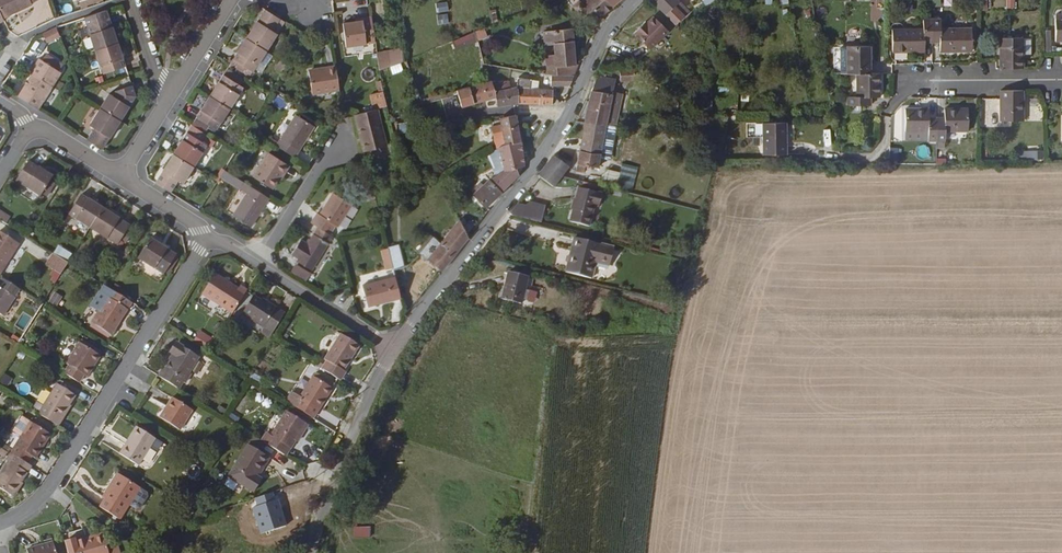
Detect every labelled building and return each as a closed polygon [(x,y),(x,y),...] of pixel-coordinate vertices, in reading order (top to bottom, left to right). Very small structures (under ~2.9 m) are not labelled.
[(4,19),(34,6),(33,4),(40,0),(0,0),(0,11),(4,19)] [(85,11),(106,4),(105,0),(81,0),(85,11)] [(598,25),(603,19),(602,18),(612,7),(608,3),(605,7),(600,2),(601,0),(592,0),(579,14),(598,25)] [(667,11),(676,3),(680,0),(656,0),(667,11)] [(1015,0),(1006,0),(1007,9),(1016,9),(1015,0)] [(436,13),(449,11),(448,2),(435,4),(436,13)] [(677,22),(685,14),(676,3),(667,11),(677,22)] [(643,20),(634,29),(650,46),(669,27),(655,12),(648,19),(645,22),(643,20)] [(97,51),(119,43),(108,13),(86,19),(97,51)] [(269,52),(286,26),(266,13),(248,40),(269,52)] [(448,13),(436,14),(437,25),(449,24),(448,13)] [(376,42),(372,15),(362,17),(363,20),(355,21),(342,23),(346,46),(376,42)] [(971,52),(972,29),(938,27),(938,18),(923,18),(924,28),(892,28),(893,51),(924,52),(924,42),(939,42),(939,51),(971,52)] [(556,66),(577,63),(574,27),(553,29),(556,66)] [(55,51),(66,46),(60,30),(48,34),(55,51)] [(484,32),(453,39),(455,47),(486,40),(484,32)] [(1003,68),(1022,69),(1021,39),(1002,40),(1003,68)] [(256,73),(269,52),(248,40),(235,59),(256,73)] [(127,66),(119,43),(97,51),(104,74),(127,66)] [(872,73),(872,47),(847,46),(847,49),(840,49),(840,74),(857,74),(857,96),(848,96),(848,106),(871,106),(871,96),(880,97),(881,74),(872,73)] [(402,48),(377,52),(380,68),(405,63),(402,48)] [(20,98),(40,111),(63,74),(41,59),(31,73),(34,75),(20,98)] [(556,73),(576,75),(580,65),(577,63),(556,66),(556,73)] [(245,89),(250,82),(230,68),(225,76),(245,89)] [(312,97),(339,92),(335,68),(325,69),(326,71),(308,74),(312,97)] [(552,83),(571,86),(576,75),(556,73),(553,73),(552,83)] [(586,119),(605,123),(605,106),(615,81),(598,73),(591,91),(586,119)] [(225,76),(212,98),(232,110),(245,89),(225,76)] [(531,88),(538,88),(539,78),(518,76),(518,79),(531,80),(531,88)] [(518,102),(553,103),(553,89),(538,88),(531,88),(531,80),(518,79),(517,86),(518,102)] [(516,102),(518,102),(517,86),(509,87),(495,90),(492,82),(492,80),(457,90),(461,104),(477,100),(487,98),(496,95),(498,104),(516,102)] [(507,80),(492,82),(495,90),(509,87),(507,80)] [(101,109),(122,122),(139,97),(134,86),(117,91),(118,97),(111,94),(101,109)] [(1021,117),(1021,86),(1002,87),(1002,116),(1021,117)] [(375,110),(378,109),(388,107),(385,93),(372,95),(375,110)] [(447,94),(428,100),(432,113),(451,109),(447,94)] [(611,124),(614,124),(619,96),(611,94),(605,123),(611,124)] [(232,110),(212,98),(194,126),(209,136),(214,129),(219,131),(232,110)] [(432,113),(428,100),(422,101),(425,114),(432,113)] [(967,130),(967,108),(942,106),(942,116),(930,116),(930,107),(904,107),(903,129),(928,130),(929,138),(943,138),(942,128),(967,130)] [(88,141),(104,152),(122,122),(101,109),(91,125),(95,128),(88,141)] [(355,115),(364,151),(386,147),(378,109),(375,110),(355,115)] [(518,114),(500,117),(501,123),(492,124),(494,135),(495,135),(497,144),(521,140),(518,114)] [(278,148),(296,159),(316,128),(299,116),(278,148)] [(603,137),(605,123),(586,119),(577,168),(585,170),(586,163),(598,164),(601,149),(607,150),(608,138),(603,137)] [(397,124),(399,134),(410,132),(409,122),(397,124)] [(786,154),(786,123),(764,122),(763,155),(786,154)] [(188,135),(175,156),(195,168),(209,148),(188,135)] [(490,179),(501,190),(519,173),(517,167),(525,164),(521,140),(497,144),(487,150),(499,170),(490,179)] [(898,163),(899,148),(891,147),(890,162),(898,163)] [(1042,150),(1020,152),(1021,161),(1043,159),(1042,150)] [(555,185),(562,176),(569,165),(554,154),(539,173),(555,185)] [(286,176),(291,167),(271,155),(256,178),(273,191),(285,174),(286,176)] [(156,185),(171,194),(179,182),(184,186),(195,168),(175,156),(156,185)] [(44,195),(51,183),(55,178),(32,162),(19,183),(42,198),(44,195)] [(624,163),(618,186),(632,190),(638,167),(624,163)] [(619,183),(620,172),(604,170),(603,181),(619,183)] [(486,206),(501,190),(490,179),(474,193),(486,206)] [(56,186),(51,183),(44,195),(49,198),(56,186)] [(253,228),(271,199),(253,187),(234,217),(253,228)] [(602,193),(580,188),(577,200),(572,221),(591,225),(596,205),(599,206),(602,193)] [(93,230),(106,210),(75,191),(63,211),(93,230)] [(319,215),(313,225),(320,229),(331,236),(338,227),(339,229),(353,207),(335,195),(321,216),(319,215)] [(511,213),(543,221),(547,205),(530,200),(529,205),(519,202),(511,213)] [(133,227),(106,210),(93,230),(121,247),(133,227)] [(2,221),(9,226),(13,219),(6,215),(2,221)] [(422,252),(444,268),(468,236),(460,217),(440,242),(433,237),(422,252)] [(313,273),(334,238),(331,236),(320,229),(309,246),(301,242),(292,256),(299,261),(298,263),(313,273)] [(1,277),(21,245),(0,231),(0,277),(1,277)] [(601,243),(562,233),(553,267),(579,273),(582,258),(597,261),(601,243)] [(166,276),(178,255),(150,239),(139,259),(166,276)] [(399,244),(380,250),(386,271),(405,266),(399,244)] [(64,276),(71,265),(56,256),(49,267),(64,276)] [(522,303),(529,275),(510,271),(503,298),(522,303)] [(234,316),(249,291),(241,286),(238,290),(217,275),(203,296),(234,316)] [(368,308),(402,300),(398,285),(396,278),(363,286),(368,308)] [(15,287),(5,280),(0,286),(0,310),(15,287)] [(110,301),(115,294),(110,290),(104,286),(99,293),(110,301)] [(56,308),(63,297),(54,291),(47,302),(56,308)] [(132,304),(115,294),(110,301),(99,293),(90,307),(98,312),(92,322),(95,325),(110,335),(112,337),(132,304)] [(266,329),(278,310),(270,303),(267,306),(254,298),(243,315),(266,329)] [(277,339),(291,317),(278,310),(266,329),(265,332),(277,339)] [(110,335),(95,325),(93,327),(109,338),(110,335)] [(194,340),(207,347),(213,337),(200,329),(194,340)] [(323,371),(343,383),(348,373),(345,371),(362,346),(343,333),(326,359),(329,362),(323,371)] [(83,340),(81,344),(103,358),(104,354),(83,340)] [(66,375),(81,384),(87,376),(90,378),(94,371),(92,369),(95,364),(98,366),(103,358),(81,344),(68,364),(72,367),(66,375)] [(167,370),(162,378),(182,390),(187,384),(189,385),(195,376),(192,374),(202,358),(181,345),(175,355),(178,357),(169,372),(167,370)] [(0,380),(0,382),(7,387),(13,379),(5,373),(0,380)] [(286,402),(315,420),(334,389),(316,377),(302,397),(293,391),(286,402)] [(61,385),(42,415),(62,428),(67,420),(64,418),(78,396),(61,385)] [(256,408),(265,407),(263,398),(255,399),(256,408)] [(184,432),(197,412),(176,400),(163,419),(184,432)] [(264,441),(288,457),(303,430),(307,432),(311,424),(289,410),(273,436),(269,433),(264,441)] [(18,433),(24,438),(33,423),(26,419),(18,433)] [(24,438),(13,455),(30,465),(36,457),(39,459),(53,436),(33,423),(24,438)] [(143,468),(160,441),(143,430),(132,448),(128,446),(123,455),(143,468)] [(256,474),(268,455),(250,444),(231,476),(256,492),(263,479),(261,478),(256,474)] [(7,458),(10,451),(0,446),(0,455),(7,458)] [(13,455),(8,461),(11,464),(0,480),(0,488),(15,498),(34,468),(30,465),(13,455)] [(273,458),(268,455),(256,474),(261,478),(273,458)] [(123,523),(144,490),(121,476),(112,491),(114,493),(103,510),(123,523)] [(67,542),(70,552),(112,552),(108,534),(90,538),(90,536),(67,542)] [(57,542),(30,549),(31,552),(60,552),(57,542)]
